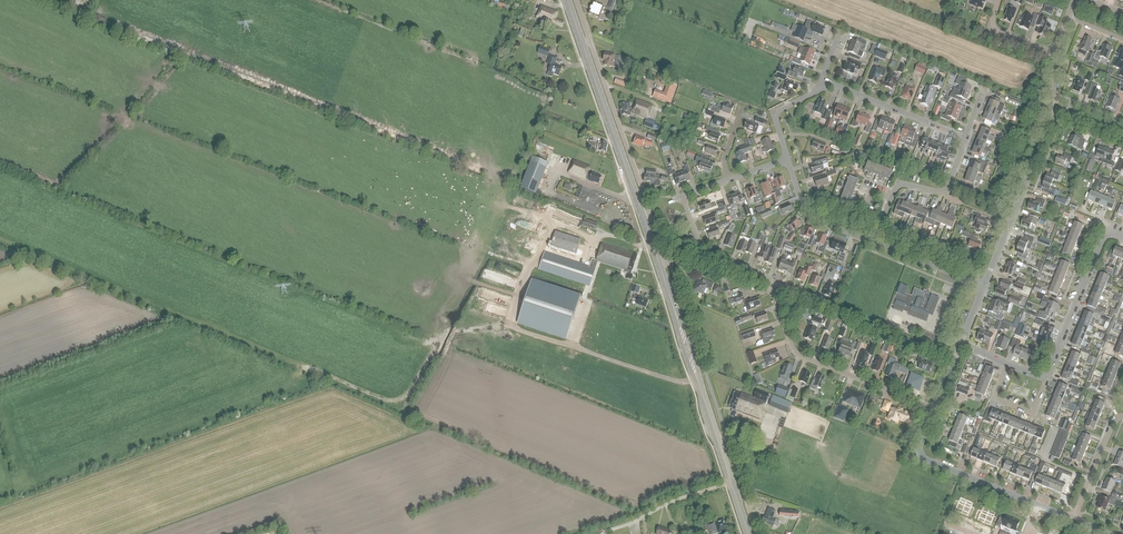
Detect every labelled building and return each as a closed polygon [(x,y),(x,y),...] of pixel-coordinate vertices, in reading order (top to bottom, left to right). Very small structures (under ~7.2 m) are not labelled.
[(496,0),(494,6),(509,11),(511,5),(496,0)] [(617,0),(616,0),(610,0),(607,7),(613,10),(617,0)] [(986,1),(982,0),(972,0),(970,5),(979,8),(979,7),(983,9),(986,1)] [(606,7),(593,2),(588,14),(599,18),(598,19),(603,21),(605,16),(601,14),(603,8),(605,9),(606,7)] [(564,22),(555,19),(558,12),(541,6),(537,18),(551,23),(550,24),(555,26),(555,25),(562,27),(564,22)] [(1004,20),(1011,23),(1013,15),(1014,16),(1016,10),(1008,7),(1004,16),(1005,17),(1004,20)] [(1019,17),(1016,24),(1020,26),(1028,30),(1032,22),(1036,23),(1039,16),(1034,14),(1033,18),(1025,15),(1023,18),(1019,17)] [(1046,24),(1047,20),(1041,17),(1037,25),(1042,27),(1039,34),(1047,37),(1051,26),(1046,24)] [(788,31),(789,27),(774,21),(773,25),(788,31)] [(811,31),(822,35),(825,28),(810,22),(807,30),(808,30),(811,31)] [(803,41),(808,30),(807,30),(798,26),(793,37),(803,41)] [(1083,41),(1080,49),(1088,52),(1091,44),(1090,44),(1092,40),(1086,37),(1084,41),(1083,41)] [(801,43),(790,39),(788,44),(798,48),(801,43)] [(866,42),(860,40),(859,43),(852,40),(850,46),(864,52),(866,46),(865,45),(866,42)] [(1101,53),(1097,51),(1094,59),(1099,61),(1100,61),(1102,57),(1108,59),(1111,51),(1113,50),(1112,48),(1111,46),(1109,47),(1104,44),(1101,53)] [(547,57),(550,50),(540,46),(537,53),(547,57)] [(798,53),(802,55),(812,59),(815,52),(800,46),(798,53)] [(861,57),(864,52),(850,46),(848,52),(854,55),(853,58),(859,60),(861,57)] [(874,56),(885,60),(888,53),(877,48),(874,56)] [(1121,49),(1119,53),(1119,52),(1113,66),(1121,69),(1122,66),(1122,64),(1122,50),(1121,49)] [(1085,60),(1084,63),(1091,66),(1092,63),(1095,54),(1090,52),(1087,61),(1085,60)] [(605,53),(603,61),(605,61),(604,65),(613,67),(613,66),(619,67),(621,57),(615,56),(615,55),(605,53)] [(559,76),(562,67),(555,65),(556,64),(555,64),(557,58),(550,55),(547,63),(551,65),(548,75),(548,76),(551,77),(553,77),(554,74),(559,76)] [(812,59),(802,55),(800,60),(794,57),(792,62),(801,65),(802,62),(809,65),(812,59)] [(853,74),(853,73),(857,74),(860,68),(861,64),(852,60),(850,64),(846,62),(843,70),(853,74)] [(914,71),(924,75),(926,68),(927,64),(919,61),(918,65),(917,64),(914,71)] [(798,76),(802,78),(805,70),(795,66),(793,72),(789,70),(787,75),(796,79),(798,76)] [(872,74),(869,80),(876,83),(877,79),(878,79),(880,75),(883,76),(886,70),(881,68),(880,70),(873,68),(871,73),(872,74)] [(785,81),(787,76),(777,72),(775,78),(777,79),(778,78),(785,81)] [(898,75),(895,74),(893,78),(889,76),(885,86),(892,89),(893,86),(897,87),(900,80),(896,78),(898,75)] [(934,86),(941,89),(945,79),(938,76),(934,86)] [(959,85),(958,89),(969,93),(971,87),(964,84),(966,80),(967,80),(958,76),(955,84),(959,85)] [(1083,87),(1085,82),(1076,79),(1073,86),(1074,87),(1072,90),(1079,93),(1082,86),(1083,87)] [(781,89),(788,92),(789,89),(792,90),(792,89),(797,91),(799,85),(794,83),(795,83),(788,80),(786,84),(784,83),(781,89)] [(1096,90),(1098,85),(1092,83),(1089,90),(1092,91),(1089,99),(1097,102),(1101,92),(1096,90)] [(914,89),(906,86),(903,93),(903,92),(901,96),(905,98),(910,99),(914,89)] [(931,88),(927,86),(925,90),(923,95),(923,96),(920,103),(928,107),(933,93),(930,92),(931,88)] [(959,97),(966,100),(969,93),(958,89),(954,88),(952,93),(951,93),(949,97),(957,100),(959,97)] [(666,95),(657,91),(655,97),(671,104),(674,98),(666,95)] [(941,102),(948,104),(950,99),(944,96),(941,102)] [(1110,109),(1111,109),(1113,109),(1115,110),(1119,99),(1111,96),(1107,107),(1110,108),(1110,109)] [(993,97),(992,101),(991,100),(988,106),(997,110),(1002,112),(1004,106),(999,104),(1001,100),(993,97)] [(1022,107),(1024,103),(1009,97),(1008,102),(1013,104),(1013,103),(1017,104),(1016,105),(1022,107)] [(655,122),(648,119),(653,105),(636,99),(632,108),(630,108),(630,103),(620,104),(621,115),(627,115),(627,116),(630,115),(630,112),(632,113),(633,113),(646,119),(644,125),(653,128),(655,122)] [(817,104),(814,112),(822,115),(822,114),(824,115),(822,119),(826,120),(829,112),(826,110),(825,112),(823,111),(824,110),(823,109),(826,102),(819,100),(817,104)] [(719,114),(720,111),(730,114),(733,107),(730,106),(730,105),(730,103),(728,103),(727,103),(726,105),(724,104),(723,107),(717,105),(716,107),(712,106),(710,111),(719,114)] [(951,103),(948,109),(959,113),(961,107),(951,103)] [(833,116),(840,118),(844,107),(838,105),(833,116)] [(1002,112),(997,110),(988,106),(986,113),(999,118),(1002,112)] [(850,110),(844,107),(840,118),(846,121),(850,110)] [(956,120),(959,113),(948,109),(946,116),(940,113),(939,117),(946,120),(947,116),(956,120)] [(858,123),(861,125),(865,115),(859,113),(856,120),(853,119),(850,125),(854,127),(857,126),(858,123)] [(998,121),(999,118),(986,113),(983,119),(992,123),(993,119),(998,121)] [(871,118),(865,115),(861,125),(867,127),(865,131),(868,133),(871,126),(868,125),(871,118)] [(710,125),(717,128),(718,126),(723,128),(726,120),(716,116),(714,120),(713,119),(711,125),(710,125)] [(878,128),(884,130),(889,119),(882,117),(879,124),(875,123),(872,130),(876,132),(878,128)] [(824,131),(829,133),(833,121),(828,119),(824,131)] [(889,119),(884,130),(891,133),(895,122),(889,119)] [(748,129),(747,130),(756,133),(760,134),(762,127),(759,125),(754,123),(753,124),(746,121),(744,128),(748,129)] [(835,133),(844,136),(847,129),(838,126),(835,133)] [(899,140),(899,142),(904,144),(905,142),(906,138),(910,128),(905,126),(900,136),(901,136),(899,140)] [(705,130),(707,130),(705,137),(718,142),(720,135),(713,133),(714,130),(706,127),(705,130)] [(906,138),(904,144),(914,148),(918,138),(914,137),(916,130),(910,128),(906,138)] [(982,128),(979,135),(993,140),(995,137),(990,135),(991,131),(982,128)] [(1002,142),(1005,134),(999,131),(996,140),(1002,142)] [(895,134),(891,144),(895,146),(896,146),(897,142),(900,136),(895,134)] [(1082,150),(1086,141),(1082,139),(1083,137),(1076,134),(1075,136),(1072,135),(1068,145),(1076,148),(1076,147),(1078,148),(1078,149),(1082,150)] [(993,140),(979,135),(977,140),(986,144),(987,141),(992,142),(993,140)] [(642,147),(644,144),(651,147),(653,142),(642,138),(641,139),(636,137),(633,143),(642,147)] [(921,152),(924,154),(930,140),(923,137),(920,147),(923,148),(921,152)] [(756,145),(754,138),(748,140),(750,147),(756,145)] [(769,138),(761,141),(763,146),(764,145),(765,148),(762,149),(763,153),(766,152),(773,150),(769,138)] [(825,144),(814,140),(811,147),(818,150),(818,151),(822,152),(825,144)] [(936,142),(930,140),(924,154),(927,155),(929,150),(932,152),(936,142)] [(985,147),(986,144),(977,140),(975,147),(989,152),(993,154),(995,150),(990,148),(990,149),(985,147)] [(606,152),(607,144),(598,142),(597,150),(606,152)] [(670,149),(669,147),(668,142),(660,145),(662,152),(670,149)] [(942,145),(936,142),(932,152),(936,153),(934,157),(937,159),(942,145)] [(741,152),(736,153),(739,163),(747,161),(744,154),(751,151),(749,144),(741,147),(739,148),(741,152)] [(848,155),(851,147),(844,144),(840,152),(848,155)] [(942,145),(937,159),(940,160),(941,155),(945,157),(948,147),(942,145)] [(717,149),(708,146),(705,153),(715,156),(717,149)] [(987,155),(989,152),(975,147),(972,153),(981,157),(983,153),(987,155)] [(1102,163),(1108,148),(1105,147),(1105,148),(1100,147),(1096,157),(1101,158),(1100,162),(1102,163)] [(1110,149),(1108,148),(1102,163),(1114,167),(1115,164),(1111,162),(1115,152),(1110,150),(1110,149)] [(1055,163),(1068,169),(1073,157),(1065,153),(1063,158),(1058,156),(1055,163)] [(696,160),(697,161),(699,165),(698,165),(700,171),(704,170),(709,172),(712,165),(708,164),(710,160),(697,155),(696,158),(696,160)] [(810,166),(812,173),(824,170),(822,164),(827,163),(825,157),(813,160),(814,164),(810,166)] [(910,163),(908,167),(913,169),(917,170),(919,164),(915,162),(916,160),(912,158),(910,163)] [(994,165),(1001,168),(1003,162),(997,159),(994,165)] [(1094,161),(1088,159),(1084,170),(1090,172),(1094,161)] [(591,174),(588,173),(590,166),(573,160),(573,162),(571,168),(570,168),(568,173),(585,179),(589,180),(588,181),(593,182),(598,184),(601,176),(592,173),(591,174)] [(972,162),(970,168),(979,172),(984,174),(986,167),(987,168),(988,164),(977,160),(975,163),(972,162)] [(866,176),(869,177),(874,164),(868,161),(864,170),(868,172),(866,176)] [(530,162),(520,188),(536,194),(546,168),(530,162)] [(685,167),(683,168),(684,171),(680,173),(683,182),(690,180),(687,173),(690,172),(687,164),(684,165),(685,167)] [(876,175),(879,166),(874,164),(869,177),(871,178),(873,174),(876,175)] [(886,168),(879,166),(876,175),(879,176),(878,181),(880,182),(886,168)] [(677,185),(683,182),(680,173),(676,174),(675,171),(673,172),(671,167),(667,169),(670,175),(673,174),(677,185)] [(892,171),(886,168),(880,182),(883,183),(884,178),(888,180),(892,171)] [(979,172),(970,168),(968,175),(981,180),(982,177),(977,175),(979,172)] [(656,171),(646,170),(646,175),(644,175),(644,181),(650,182),(650,184),(654,184),(653,186),(660,186),(660,181),(659,181),(660,175),(656,175),(656,171)] [(1046,176),(1045,180),(1052,183),(1054,179),(1058,181),(1060,174),(1052,171),(1050,175),(1047,174),(1046,176)] [(980,183),(981,180),(968,175),(965,181),(974,184),(975,181),(980,183)] [(823,186),(829,184),(826,176),(814,179),(816,186),(823,184),(823,186)] [(775,179),(778,187),(774,188),(777,198),(781,196),(780,192),(783,190),(782,187),(786,186),(782,177),(775,179)] [(847,182),(859,187),(860,188),(861,185),(857,184),(858,180),(849,177),(847,182)] [(1051,187),(1052,183),(1045,180),(1042,187),(1044,188),(1043,192),(1053,196),(1056,189),(1051,187)] [(775,206),(779,204),(775,194),(772,194),(771,191),(768,182),(760,185),(765,198),(771,196),(775,206)] [(845,188),(853,192),(854,192),(855,189),(859,190),(860,188),(859,187),(847,182),(845,188)] [(576,197),(580,198),(584,187),(580,185),(576,197)] [(756,194),(754,187),(746,190),(750,199),(754,197),(756,203),(762,201),(759,193),(756,194)] [(854,192),(853,192),(845,188),(842,194),(856,200),(857,197),(852,195),(854,192)] [(1088,200),(1094,203),(1098,194),(1099,192),(1095,191),(1094,193),(1091,192),(1088,200)] [(743,202),(739,192),(733,194),(737,204),(743,202)] [(737,204),(733,194),(727,196),(732,209),(738,207),(737,204)] [(855,202),(855,200),(856,200),(842,194),(840,200),(849,204),(850,201),(855,202)] [(1104,197),(1098,194),(1094,203),(1100,205),(1104,197)] [(1106,208),(1110,199),(1111,197),(1107,195),(1106,198),(1104,197),(1100,205),(1106,208)] [(1055,202),(1065,206),(1067,200),(1057,196),(1055,202)] [(1043,208),(1045,201),(1037,198),(1035,202),(1031,200),(1027,208),(1037,212),(1039,206),(1043,208)] [(906,203),(902,202),(899,200),(894,214),(903,217),(910,200),(907,199),(906,203)] [(1110,199),(1106,208),(1112,210),(1116,202),(1110,199)] [(905,213),(910,216),(914,206),(911,205),(912,201),(910,200),(903,217),(905,213)] [(712,208),(717,206),(716,203),(711,205),(709,201),(699,205),(701,212),(712,208)] [(917,207),(914,206),(910,216),(916,218),(921,204),(918,203),(917,207)] [(783,215),(793,210),(790,204),(780,208),(783,215)] [(923,205),(921,204),(916,218),(914,222),(923,225),(925,219),(929,211),(925,209),(925,211),(922,209),(923,205)] [(947,215),(944,214),(940,223),(946,226),(954,206),(951,205),(947,215)] [(952,217),(956,207),(954,206),(946,226),(952,228),(955,219),(952,217)] [(929,210),(929,211),(925,219),(929,220),(929,219),(935,221),(940,208),(938,207),(936,211),(933,210),(932,211),(929,210)] [(940,223),(944,214),(941,213),(943,209),(940,208),(935,221),(933,225),(939,227),(940,223)] [(760,214),(762,219),(767,216),(767,215),(772,213),(770,209),(760,214)] [(719,220),(718,217),(717,217),(716,214),(703,218),(706,225),(719,221),(719,220)] [(970,220),(974,222),(977,223),(975,228),(976,228),(975,230),(976,231),(978,232),(980,232),(981,230),(985,232),(988,225),(984,224),(986,220),(973,214),(970,220)] [(1028,220),(1024,218),(1020,226),(1030,229),(1032,224),(1036,225),(1038,219),(1030,216),(1028,220)] [(786,223),(787,224),(793,230),(800,223),(794,217),(791,221),(790,219),(786,223)] [(584,219),(582,226),(595,230),(597,223),(584,219)] [(731,220),(731,219),(719,224),(721,228),(728,225),(731,220)] [(1080,232),(1083,225),(1070,220),(1069,223),(1074,225),(1072,229),(1080,232)] [(545,225),(544,224),(543,223),(542,222),(541,222),(539,221),(538,221),(536,221),(535,222),(534,222),(533,223),(532,224),(531,225),(530,227),(530,228),(529,229),(529,231),(530,232),(530,233),(531,235),(532,236),(533,237),(534,238),(535,238),(537,238),(538,239),(539,238),(541,238),(542,238),(543,237),(544,236),(545,235),(546,233),(546,232),(547,231),(547,230),(546,228),(546,227),(545,225)] [(799,235),(809,239),(807,245),(810,247),(814,238),(810,237),(813,230),(806,227),(805,231),(802,229),(799,235)] [(1067,227),(1066,229),(1071,231),(1070,235),(1078,238),(1080,232),(1072,229),(1067,227)] [(707,232),(709,239),(720,235),(717,228),(707,232)] [(961,236),(971,239),(968,246),(978,250),(981,243),(974,240),(975,236),(963,231),(961,236)] [(581,240),(555,232),(551,245),(576,253),(581,240)] [(795,235),(792,233),(787,240),(791,242),(795,235)] [(1070,235),(1065,233),(1064,235),(1069,237),(1067,241),(1076,244),(1078,238),(1070,235)] [(827,245),(824,244),(827,237),(819,234),(816,243),(820,245),(820,246),(819,246),(817,251),(823,254),(827,245)] [(736,238),(728,235),(724,245),(732,248),(736,238)] [(1019,245),(1026,248),(1030,250),(1034,239),(1026,236),(1024,239),(1021,238),(1019,245)] [(759,257),(766,260),(771,246),(766,245),(767,244),(765,243),(767,238),(763,237),(760,245),(763,247),(759,257)] [(1052,242),(1048,240),(1040,237),(1039,241),(1043,242),(1042,244),(1050,247),(1052,242)] [(831,248),(840,252),(837,260),(843,263),(847,253),(844,252),(846,244),(834,239),(831,248)] [(932,245),(938,247),(940,241),(934,239),(934,240),(933,241),(932,245)] [(1067,241),(1063,239),(1062,242),(1066,244),(1065,247),(1073,250),(1076,244),(1067,241)] [(749,243),(748,243),(742,240),(737,251),(744,253),(745,252),(749,243)] [(748,243),(749,243),(745,252),(752,254),(756,244),(749,241),(748,243)] [(783,250),(792,253),(794,246),(786,242),(783,250)] [(589,267),(544,252),(539,269),(590,286),(596,269),(595,269),(597,262),(625,270),(624,272),(627,273),(626,278),(630,280),(632,274),(631,274),(637,254),(602,243),(596,261),(592,259),(589,267)] [(1026,248),(1019,245),(1016,252),(1019,253),(1017,257),(1026,260),(1029,253),(1025,252),(1026,248)] [(1059,248),(1064,250),(1062,253),(1071,257),(1073,250),(1065,247),(1060,245),(1059,248)] [(771,246),(766,260),(765,261),(772,264),(777,251),(771,248),(771,246)] [(1116,257),(1119,258),(1122,250),(1116,247),(1114,251),(1111,250),(1108,257),(1111,259),(1110,263),(1112,264),(1114,260),(1116,257)] [(797,249),(795,254),(801,257),(803,251),(797,249)] [(778,269),(785,272),(788,262),(785,261),(786,257),(784,256),(778,269)] [(1061,264),(1059,267),(1068,270),(1070,264),(1057,259),(1056,262),(1061,264)] [(796,261),(794,260),(792,264),(788,262),(785,272),(791,274),(796,261)] [(1020,269),(1021,267),(1008,262),(1006,267),(1015,271),(1016,267),(1020,269)] [(804,272),(800,270),(796,279),(803,282),(806,275),(809,276),(813,267),(807,264),(804,272)] [(1065,276),(1068,270),(1059,267),(1054,265),(1053,268),(1058,270),(1057,273),(1065,276)] [(1106,271),(1112,273),(1115,268),(1108,265),(1106,271)] [(1013,274),(1015,271),(1006,267),(1003,273),(1017,278),(1018,276),(1013,274)] [(835,285),(831,284),(836,271),(829,268),(823,281),(827,282),(822,294),(824,295),(824,296),(826,296),(831,297),(832,293),(833,293),(834,289),(835,285)] [(1051,274),(1056,276),(1054,280),(1062,283),(1065,276),(1057,273),(1052,272),(1051,274)] [(1101,273),(1098,280),(1107,284),(1110,285),(1111,282),(1112,278),(1101,273)] [(817,287),(820,278),(813,275),(810,284),(817,287)] [(1060,290),(1062,283),(1054,280),(1049,278),(1048,280),(1053,282),(1052,286),(1051,287),(1060,290)] [(703,294),(706,287),(711,290),(713,283),(706,280),(705,284),(697,281),(695,287),(694,286),(692,291),(697,293),(697,292),(703,294)] [(1000,287),(1009,291),(1011,292),(1014,285),(1003,280),(1000,287)] [(1098,280),(1096,286),(1104,290),(1107,284),(1098,280)] [(531,281),(518,323),(566,338),(580,297),(531,281)] [(1025,286),(1015,282),(1013,287),(1023,291),(1025,286)] [(638,294),(640,287),(632,284),(630,292),(638,294)] [(932,295),(932,294),(924,290),(923,292),(914,289),(913,293),(912,296),(906,294),(908,288),(900,284),(895,297),(892,305),(894,306),(893,309),(902,313),(903,311),(909,313),(908,315),(926,322),(929,314),(932,316),(939,298),(932,295)] [(1047,284),(1046,287),(1051,289),(1049,292),(1057,296),(1060,290),(1051,287),(1052,286),(1047,284)] [(713,291),(719,293),(720,291),(721,288),(721,287),(715,285),(713,291)] [(998,286),(995,293),(1004,297),(1007,290),(1009,291),(1000,287),(998,286)] [(1093,293),(1101,296),(1104,298),(1108,299),(1109,297),(1105,295),(1106,295),(1102,293),(1104,290),(1096,286),(1093,293)] [(488,298),(489,291),(479,289),(478,296),(488,298)] [(1039,292),(1036,298),(1043,301),(1045,295),(1039,292)] [(1090,299),(1099,303),(1106,306),(1107,303),(1103,302),(1103,301),(1100,300),(1101,296),(1093,293),(1090,299)] [(634,296),(633,299),(638,301),(636,304),(645,308),(648,301),(634,296)] [(1008,302),(1019,306),(1021,301),(1011,296),(1008,302)] [(753,299),(744,302),(747,311),(756,308),(755,307),(760,305),(758,298),(753,300),(753,299)] [(999,298),(998,301),(993,300),(990,305),(1000,309),(1002,306),(1008,309),(1011,303),(999,298)] [(1050,301),(1050,300),(1045,298),(1044,301),(1048,303),(1046,308),(1056,312),(1059,305),(1050,301)] [(1097,306),(1099,303),(1090,299),(1088,306),(1096,309),(1095,312),(1104,315),(1107,310),(1097,306)] [(1000,309),(990,305),(988,311),(995,314),(993,317),(1002,321),(1004,315),(1003,314),(1004,311),(1000,309)] [(1053,319),(1056,312),(1046,308),(1045,313),(1040,311),(1038,317),(1047,321),(1049,317),(1053,319)] [(758,323),(768,319),(765,312),(755,316),(758,323)] [(1085,312),(1083,318),(1091,322),(1094,323),(1096,320),(1092,319),(1094,315),(1085,312)] [(986,316),(984,322),(987,324),(986,325),(989,327),(993,319),(986,316)] [(1080,325),(1088,329),(1091,330),(1095,331),(1096,329),(1092,327),(1089,326),(1091,322),(1083,318),(1080,325)] [(1043,327),(1041,332),(1051,336),(1054,328),(1049,326),(1050,322),(1041,319),(1039,325),(1043,327)] [(834,322),(829,320),(825,330),(830,332),(834,322)] [(1027,326),(1020,323),(1016,334),(1023,336),(1027,326)] [(806,331),(807,331),(804,338),(811,341),(813,336),(813,337),(817,327),(809,324),(806,331)] [(1089,336),(1093,338),(1094,335),(1090,334),(1090,333),(1087,331),(1088,329),(1080,325),(1077,332),(1086,335),(1089,336)] [(977,340),(984,342),(988,333),(984,331),(985,329),(982,328),(977,340)] [(768,330),(760,333),(764,344),(769,342),(769,341),(773,339),(772,336),(775,335),(773,329),(769,330),(768,330)] [(755,334),(753,330),(741,334),(744,340),(750,338),(750,336),(755,334)] [(1035,335),(1033,338),(1039,340),(1039,339),(1048,343),(1051,336),(1041,332),(1039,336),(1035,335)] [(1083,342),(1090,344),(1092,341),(1088,339),(1087,340),(1084,338),(1086,335),(1077,332),(1074,338),(1083,342)] [(988,333),(984,342),(990,345),(993,335),(988,333)] [(828,350),(832,339),(825,337),(821,347),(828,350)] [(997,348),(1005,351),(1009,340),(1001,337),(997,348)] [(1074,338),(1072,345),(1082,348),(1081,351),(1089,355),(1090,352),(1087,351),(1088,348),(1084,347),(1085,346),(1082,345),(1083,342),(1074,338)] [(1013,355),(1020,358),(1024,348),(1019,346),(1021,342),(1013,339),(1010,347),(1015,349),(1013,355)] [(838,354),(843,356),(848,343),(841,340),(839,346),(840,346),(838,354)] [(854,346),(848,343),(843,356),(849,358),(852,349),(854,346)] [(854,346),(852,349),(858,351),(861,344),(858,343),(856,346),(854,346)] [(892,345),(887,343),(884,351),(889,353),(892,345)] [(866,363),(869,355),(872,356),(876,347),(869,344),(866,353),(861,351),(859,357),(860,357),(857,364),(864,367),(865,362),(866,363)] [(1118,347),(1116,346),(1115,348),(1116,349),(1117,349),(1116,351),(1115,353),(1122,356),(1122,349),(1118,347)] [(1024,348),(1020,358),(1027,361),(1029,356),(1035,358),(1038,350),(1030,347),(1029,350),(1024,348)] [(776,359),(775,358),(780,357),(777,350),(770,353),(770,352),(763,354),(767,366),(775,363),(776,361),(775,359),(776,359)] [(757,362),(753,351),(746,353),(750,364),(757,362)] [(1072,352),(1070,359),(1078,362),(1081,363),(1085,365),(1086,362),(1082,361),(1082,360),(1079,359),(1081,355),(1072,352)] [(1121,364),(1112,360),(1113,358),(1104,354),(1103,358),(1108,359),(1107,362),(1111,363),(1110,367),(1118,370),(1121,364)] [(926,357),(920,355),(917,362),(920,363),(918,368),(929,372),(933,364),(925,361),(926,357)] [(1090,356),(1087,363),(1093,366),(1096,358),(1090,356)] [(872,368),(873,368),(872,370),(878,372),(878,370),(879,370),(883,360),(876,358),(872,368)] [(1080,367),(1077,365),(1078,362),(1070,359),(1067,365),(1076,369),(1079,370),(1078,370),(1082,371),(1083,369),(1079,367),(1080,367)] [(985,361),(981,372),(984,373),(992,377),(995,370),(992,369),(993,365),(985,361)] [(892,378),(896,369),(899,370),(901,364),(896,362),(894,366),(890,364),(886,375),(892,378)] [(784,380),(787,382),(793,367),(785,364),(784,368),(783,368),(781,372),(782,372),(781,376),(785,377),(784,380)] [(1074,372),(1076,369),(1067,365),(1064,372),(1073,375),(1076,376),(1080,378),(1081,376),(1077,374),(1077,373),(1074,372)] [(1116,376),(1118,370),(1110,367),(1108,366),(1107,369),(1109,369),(1107,373),(1116,376)] [(810,374),(803,371),(799,381),(806,384),(810,374)] [(1071,379),(1073,375),(1064,372),(1062,378),(1071,382),(1070,384),(1077,387),(1079,382),(1071,379)] [(1113,384),(1116,376),(1107,373),(1103,372),(1102,375),(1106,376),(1104,380),(1113,384)] [(981,380),(990,383),(992,377),(984,373),(981,380)] [(912,374),(907,386),(909,385),(910,386),(910,387),(917,390),(919,390),(923,380),(922,379),(923,379),(924,379),(922,378),(912,374)] [(809,388),(810,388),(809,391),(814,393),(815,391),(816,391),(817,387),(821,389),(825,378),(818,375),(816,380),(813,379),(809,388)] [(979,386),(987,390),(990,383),(981,380),(974,377),(973,380),(980,382),(979,386)] [(1101,382),(1103,383),(1102,387),(1110,390),(1113,384),(1104,380),(1102,379),(1101,382)] [(979,386),(971,383),(970,387),(977,390),(976,393),(985,396),(987,390),(979,386)] [(1060,383),(1057,390),(1065,394),(1069,395),(1070,392),(1069,391),(1067,390),(1068,387),(1060,383)] [(788,389),(778,385),(775,393),(785,397),(788,389)] [(970,389),(960,385),(957,391),(967,395),(970,389)] [(1070,389),(1073,390),(1072,392),(1080,396),(1082,390),(1072,386),(1070,389)] [(790,396),(794,398),(798,389),(793,388),(790,396)] [(756,390),(754,397),(766,401),(768,394),(756,390)] [(845,401),(851,404),(859,407),(864,396),(849,390),(845,401)] [(1057,390),(1054,397),(1063,400),(1066,401),(1066,402),(1070,403),(1071,401),(1067,399),(1067,398),(1064,397),(1065,394),(1057,390)] [(731,411),(733,412),(736,413),(736,411),(759,419),(766,403),(740,393),(735,391),(729,407),(732,408),(731,411)] [(770,406),(789,413),(793,402),(774,395),(770,406)] [(1095,403),(1094,407),(1102,410),(1105,404),(1104,403),(1105,399),(1097,396),(1094,396),(1092,402),(1095,403)] [(1061,404),(1063,400),(1054,397),(1052,403),(1060,406),(1063,408),(1067,410),(1067,409),(1070,411),(1071,409),(1064,406),(1064,405),(1061,404)] [(912,419),(909,418),(911,414),(905,412),(905,413),(891,408),(891,409),(889,408),(891,403),(885,401),(882,409),(888,411),(888,410),(890,411),(887,419),(892,421),(892,420),(897,423),(898,420),(910,424),(912,419)] [(1052,403),(1049,410),(1057,413),(1065,416),(1066,414),(1062,412),(1062,411),(1059,410),(1060,406),(1052,403)] [(839,406),(835,416),(843,419),(847,409),(839,406)] [(1100,417),(1102,410),(1094,407),(1091,406),(1090,408),(1093,409),(1091,413),(1100,417)] [(993,420),(996,421),(999,413),(993,410),(992,411),(987,409),(983,418),(984,420),(991,423),(993,420)] [(1055,420),(1057,413),(1049,410),(1046,416),(1055,420)] [(1090,416),(1088,420),(1097,423),(1100,417),(1091,413),(1088,412),(1087,415),(1090,416)] [(1002,424),(1003,424),(1006,415),(999,413),(996,421),(995,424),(993,428),(996,429),(997,425),(999,422),(1002,424)] [(960,414),(957,421),(966,425),(968,425),(969,423),(967,422),(968,418),(960,414)] [(1002,432),(1004,428),(1005,425),(1009,426),(1013,418),(1006,415),(1003,424),(1002,424),(1001,427),(999,431),(1002,432)] [(1012,427),(1015,429),(1016,429),(1019,420),(1013,418),(1009,426),(1006,434),(1008,435),(1010,430),(1012,427)] [(1070,422),(1062,419),(1059,428),(1067,431),(1070,422)] [(1014,432),(1012,436),(1015,437),(1017,433),(1018,433),(1019,430),(1022,431),(1022,432),(1026,423),(1019,420),(1016,429),(1015,429),(1014,432)] [(1088,420),(1086,426),(1094,430),(1097,423),(1088,420)] [(963,431),(967,433),(968,430),(964,428),(966,425),(957,421),(954,428),(963,431)] [(1029,434),(1032,426),(1026,423),(1022,432),(1022,431),(1021,435),(1019,439),(1021,440),(1023,436),(1025,433),(1029,434)] [(1035,437),(1039,428),(1032,426),(1029,434),(1027,437),(1025,442),(1028,443),(1030,438),(1031,435),(1035,437)] [(961,435),(963,431),(954,428),(952,434),(960,438),(963,438),(964,436),(961,435)] [(1036,441),(1037,441),(1038,438),(1042,439),(1045,431),(1039,428),(1035,437),(1032,444),(1035,445),(1036,441)] [(1081,437),(1080,440),(1089,444),(1091,437),(1086,435),(1088,432),(1080,429),(1078,435),(1081,437)] [(978,433),(975,440),(979,442),(981,438),(985,440),(986,437),(981,435),(978,433)] [(952,434),(949,441),(961,446),(962,443),(959,441),(960,438),(952,434)] [(1089,444),(1080,440),(1077,447),(1086,450),(1089,444)] [(967,447),(964,446),(961,453),(967,455),(970,448),(967,447)] [(982,448),(979,446),(978,450),(974,448),(971,457),(977,459),(980,451),(982,448)] [(1035,455),(1038,449),(1031,447),(1029,453),(1035,455)] [(1075,453),(1075,454),(1083,457),(1086,450),(1077,447),(1076,449),(1075,453)] [(984,452),(980,451),(977,459),(984,462),(987,453),(988,451),(985,449),(984,452)] [(990,465),(994,456),(995,452),(992,451),(990,455),(987,453),(984,462),(990,465)] [(1074,456),(1072,460),(1081,464),(1083,457),(1075,454),(1075,453),(1072,452),(1070,455),(1074,456)] [(1119,452),(1114,463),(1122,467),(1122,466),(1122,454),(1119,452)] [(997,467),(1000,459),(1001,457),(998,456),(997,458),(994,456),(990,465),(997,467)] [(1006,461),(1007,461),(1010,463),(1011,461),(1008,460),(1008,459),(1005,458),(1002,465),(1004,467),(1006,461)] [(1003,470),(1010,473),(1013,464),(1014,462),(1011,461),(1010,463),(1007,461),(1003,470)] [(1020,465),(1021,463),(1018,462),(1017,464),(1017,465),(1013,464),(1010,473),(1016,475),(1020,467),(1020,465)] [(1044,466),(1049,468),(1050,465),(1041,462),(1038,469),(1042,470),(1044,466)] [(1030,471),(1026,469),(1022,478),(1029,481),(1032,475),(1034,476),(1038,467),(1032,465),(1030,471)] [(1026,469),(1020,467),(1016,475),(1022,478),(1026,469)] [(1042,486),(1045,477),(1046,475),(1044,475),(1043,476),(1039,475),(1035,483),(1042,486)] [(1050,479),(1045,477),(1042,486),(1048,488),(1052,480),(1053,478),(1050,477),(1050,479)] [(1055,491),(1059,483),(1060,478),(1058,477),(1056,482),(1052,480),(1048,488),(1055,491)] [(1111,491),(1115,481),(1107,478),(1103,489),(1113,493),(1112,496),(1120,499),(1122,495),(1111,491)] [(1062,494),(1065,485),(1066,483),(1064,482),(1063,484),(1059,483),(1055,491),(1062,494)] [(1109,500),(1100,496),(1098,500),(1100,501),(1097,508),(1105,511),(1108,503),(1114,506),(1117,499),(1111,497),(1109,500)] [(955,503),(952,509),(955,510),(957,508),(963,510),(967,500),(961,498),(958,504),(955,503)] [(967,500),(963,510),(969,513),(968,516),(971,517),(973,511),(970,509),(973,503),(967,500)] [(977,512),(974,519),(978,520),(979,517),(985,520),(989,510),(983,507),(980,514),(977,512)] [(766,524),(772,526),(773,525),(777,526),(780,520),(775,519),(775,520),(772,518),(775,511),(768,508),(765,517),(764,516),(762,521),(767,523),(766,524)] [(798,518),(799,511),(780,509),(779,516),(786,517),(786,516),(793,516),(793,517),(798,518)] [(989,510),(985,520),(991,522),(990,525),(993,527),(996,520),(993,519),(996,512),(989,510)] [(1000,517),(996,525),(998,526),(1000,527),(1002,524),(1003,525),(1016,530),(1019,522),(1015,520),(1015,519),(1013,518),(1013,519),(1007,517),(1005,519),(1000,517)] [(719,532),(728,529),(727,526),(726,526),(725,524),(723,520),(718,521),(715,522),(707,525),(711,533),(713,533),(719,532)]
